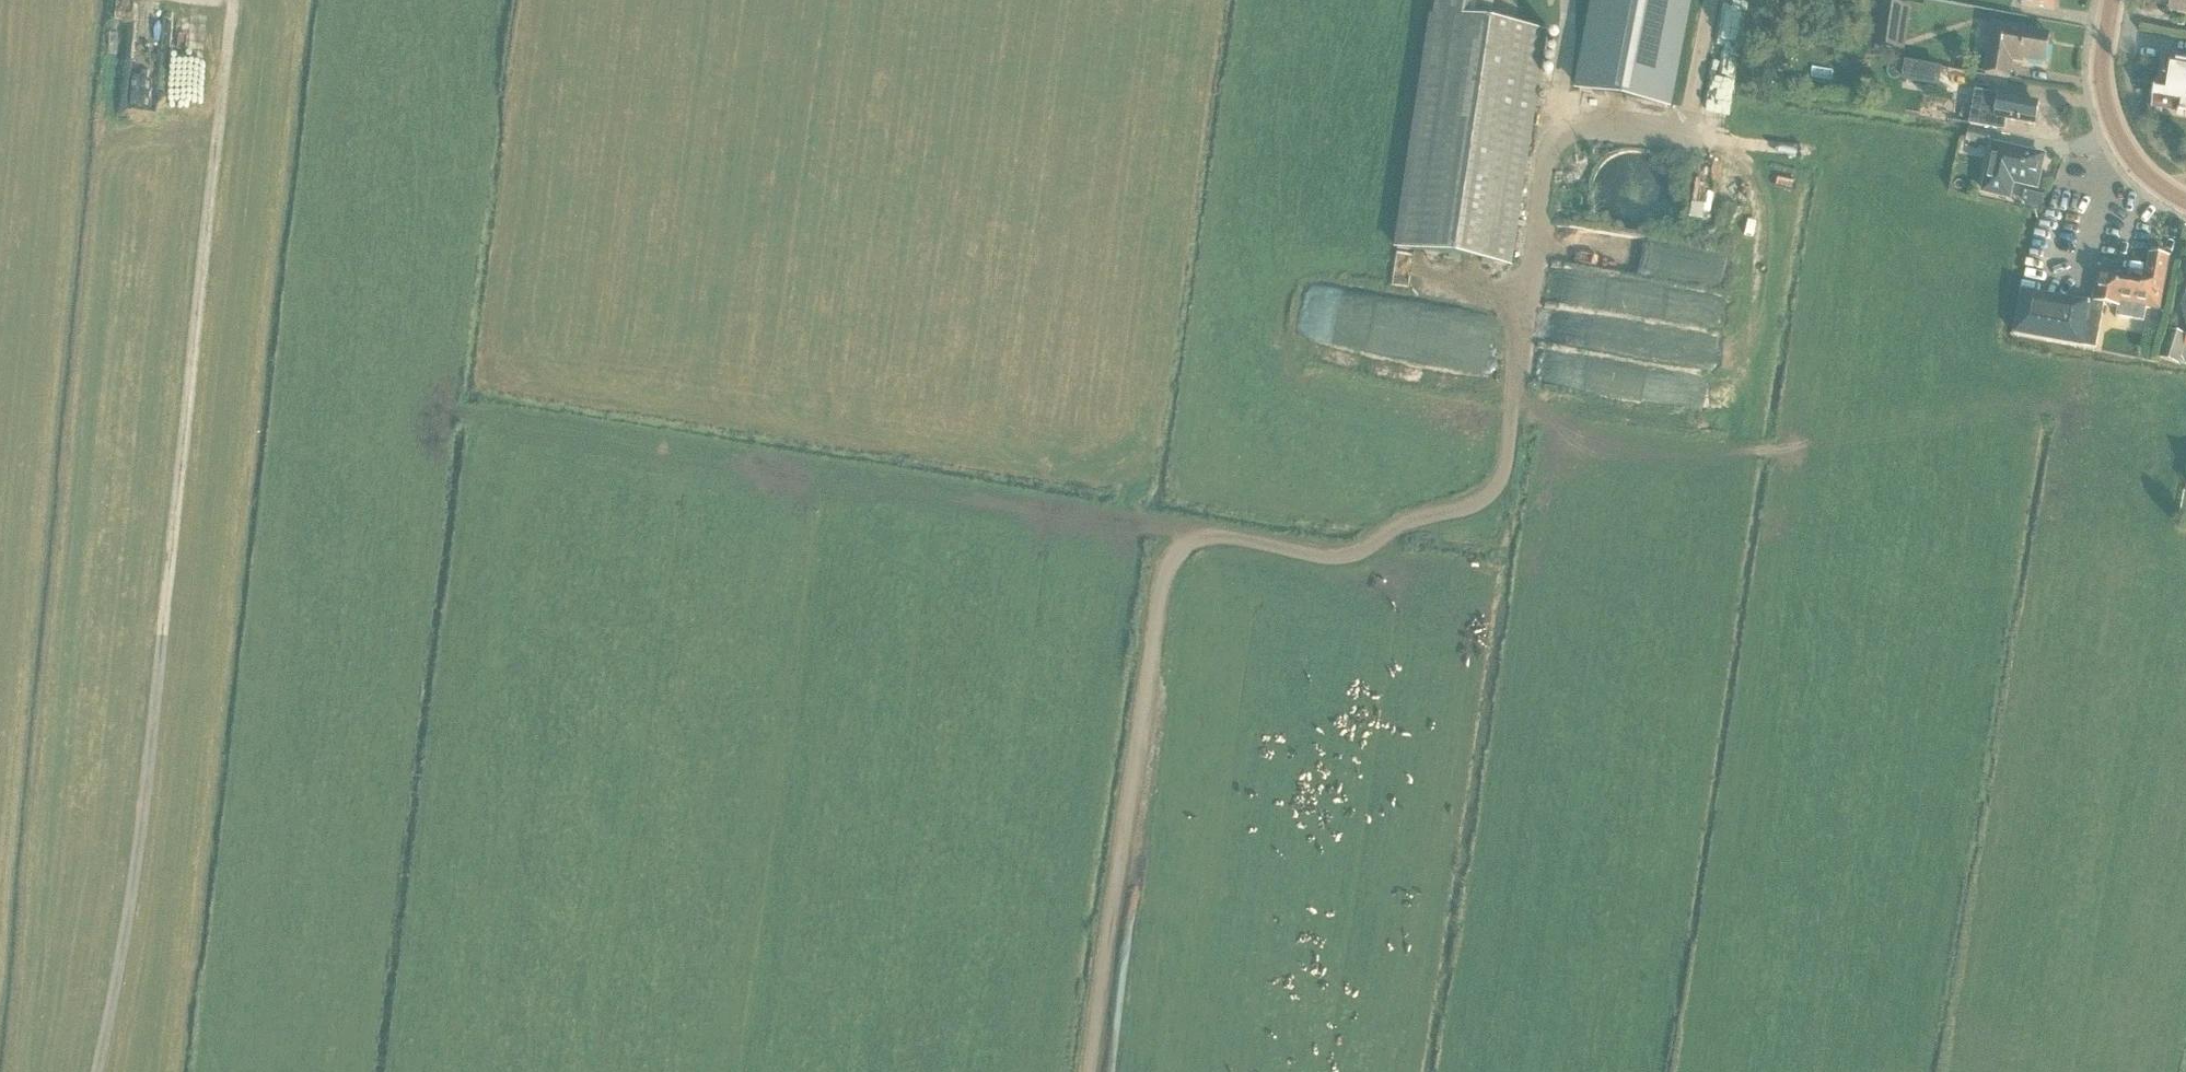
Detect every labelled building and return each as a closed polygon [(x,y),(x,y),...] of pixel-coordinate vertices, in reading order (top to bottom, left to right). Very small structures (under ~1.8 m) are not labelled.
[(1396,249),(1506,266),(1542,33),(1488,24),(1492,0),(1435,0),(1396,249)] [(1580,90),(1667,107),(1687,0),(1597,0),(1580,90)] [(2056,0),(2022,0),(2021,5),(2054,10),(2056,0)] [(2171,13),(2185,16),(2185,0),(2173,0),(2171,13)] [(2046,64),(2050,36),(2028,32),(2029,30),(1994,24),(1986,74),(2009,78),(2012,61),(2023,63),(2024,60),(2046,64)] [(170,55),(199,55),(199,34),(169,35),(170,55)] [(2166,61),(2162,87),(2158,87),(2158,91),(2154,93),(2153,100),(2156,103),(2155,107),(2176,110),(2175,111),(2185,113),(2185,64),(2166,61)] [(1904,66),(1901,87),(1940,92),(1943,72),(1904,66)] [(164,92),(196,93),(196,81),(165,80),(164,92)] [(2039,103),(1985,93),(1976,92),(1970,125),(2004,131),(2006,120),(2036,125),(2039,103)] [(1992,132),(1971,127),(1967,141),(1989,146),(1992,132)] [(2036,187),(2043,157),(1994,146),(1985,193),(2009,198),(2012,182),(2036,187)] [(2057,214),(2068,218),(2074,201),(2063,197),(2057,214)] [(2104,303),(2120,306),(2118,317),(2124,318),(2144,322),(2146,307),(2160,309),(2169,259),(2150,255),(2146,276),(2100,268),(2094,302),(2023,290),(2015,334),(2097,348),(2104,303)] [(2185,363),(2185,335),(2169,330),(2160,357),(2181,364),(2182,362),(2185,363)]
